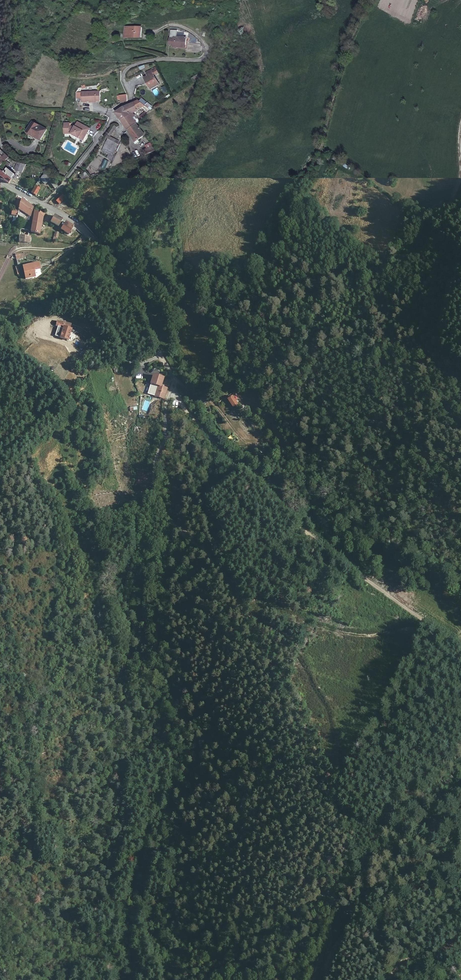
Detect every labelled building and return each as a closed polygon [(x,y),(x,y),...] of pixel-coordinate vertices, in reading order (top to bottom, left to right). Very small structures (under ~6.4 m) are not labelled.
[(141,27),(125,27),(125,37),(141,38),(141,27)] [(170,29),(170,45),(173,45),(173,47),(186,48),(187,37),(177,37),(177,30),(170,29)] [(151,70),(146,73),(148,76),(145,78),(151,89),(160,84),(154,75),(151,70)] [(82,98),(83,101),(97,101),(97,91),(82,92),(82,98)] [(137,124),(139,122),(133,113),(140,108),(145,105),(138,100),(126,106),(116,113),(129,130),(137,124)] [(142,108),(147,114),(151,110),(145,105),(140,108),(142,108)] [(36,136),(36,138),(40,140),(46,129),(32,122),(32,123),(27,131),(36,136)] [(71,133),(83,140),(90,128),(77,122),(75,126),(70,126),(70,123),(64,123),(65,133),(71,133)] [(137,124),(129,130),(136,141),(145,135),(137,124)] [(103,151),(112,156),(119,144),(109,139),(103,151)] [(145,155),(155,150),(153,148),(150,143),(145,145),(147,148),(143,150),(145,155)] [(8,158),(0,148),(0,149),(0,166),(8,158)] [(15,169),(22,173),(26,164),(17,163),(15,169)] [(8,184),(15,174),(8,168),(6,170),(2,167),(0,170),(0,179),(2,181),(3,180),(8,184)] [(53,181),(55,180),(51,174),(48,170),(46,172),(47,174),(51,180),(49,182),(51,183),(53,181)] [(47,174),(43,177),(48,183),(49,182),(51,180),(47,174)] [(36,186),(32,193),(36,196),(40,189),(37,187),(36,186)] [(66,198),(63,195),(57,201),(59,204),(66,198)] [(33,209),(22,199),(22,200),(18,211),(17,215),(24,220),(26,215),(30,217),(33,209)] [(43,218),(45,214),(40,212),(39,215),(34,212),(31,232),(39,235),(43,218)] [(58,227),(62,220),(54,216),(51,222),(58,227)] [(75,231),(76,229),(74,227),(66,222),(62,230),(69,234),(70,232),(72,229),(75,231)] [(39,263),(23,267),(26,279),(35,277),(34,271),(40,269),(39,263)] [(62,328),(64,323),(55,321),(53,327),(61,330),(58,338),(66,341),(69,331),(68,330),(62,328)] [(158,375),(148,373),(147,382),(154,383),(153,393),(162,395),(163,384),(157,383),(158,375)] [(234,394),(227,399),(233,408),(240,404),(234,394)]
